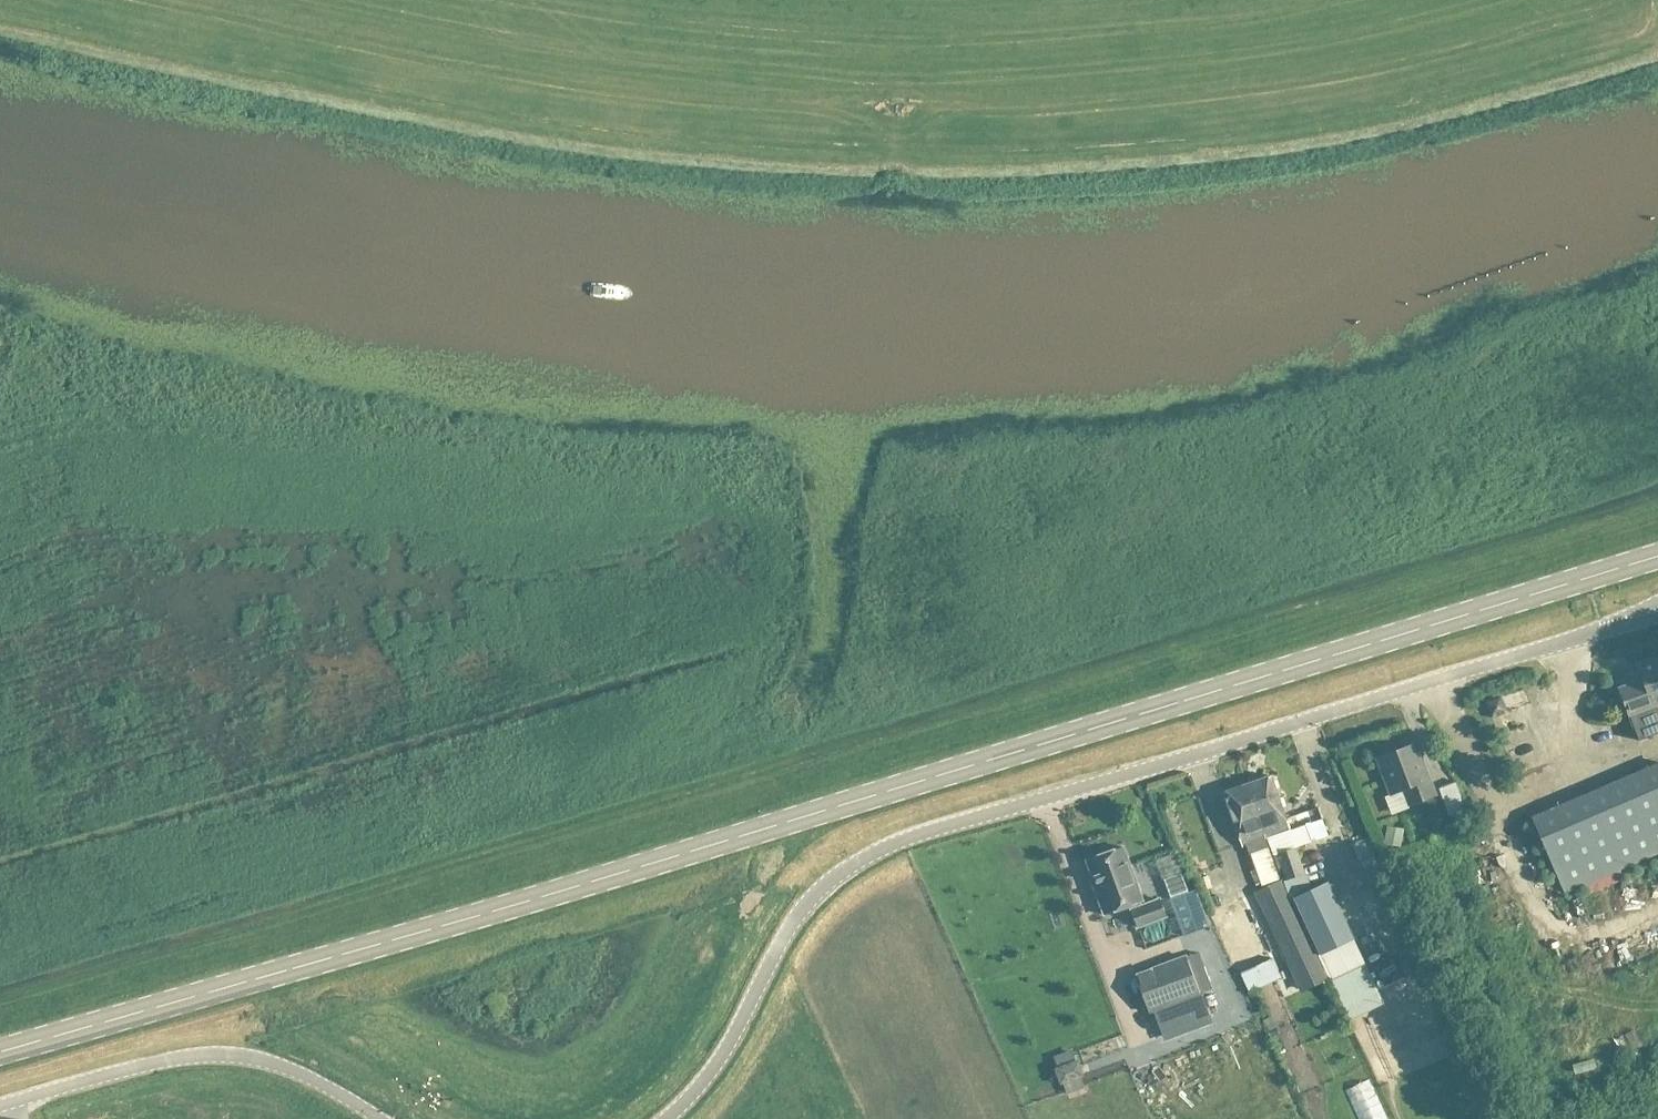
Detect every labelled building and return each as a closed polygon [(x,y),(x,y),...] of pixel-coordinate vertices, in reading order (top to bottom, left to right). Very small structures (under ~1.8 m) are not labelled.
[(1643,680),(1619,690),(1628,715),(1629,715),(1639,741),(1657,734),(1657,711),(1656,705),(1657,704),(1657,658),(1637,666),(1643,680)] [(1410,746),(1377,759),(1390,795),(1403,790),(1409,806),(1434,796),(1425,772),(1420,774),(1410,746)] [(1657,853),(1657,766),(1533,820),(1565,893),(1657,853)] [(1270,777),(1246,785),(1265,839),(1289,830),(1270,777)] [(1457,783),(1439,790),(1450,816),(1467,810),(1457,783)] [(1265,839),(1246,785),(1223,793),(1241,847),(1245,846),(1248,855),(1267,848),(1264,839),(1265,839)] [(1361,835),(1348,841),(1362,870),(1375,864),(1361,835)] [(1166,917),(1159,900),(1143,906),(1122,848),(1086,861),(1096,887),(1093,887),(1104,916),(1128,907),(1136,928),(1166,917)] [(1355,940),(1351,933),(1328,881),(1311,889),(1296,848),(1276,854),(1292,899),(1293,899),(1320,957),(1355,940)] [(1162,867),(1164,891),(1184,888),(1181,864),(1162,867)] [(1300,989),(1323,979),(1278,883),(1256,893),(1300,989)] [(1219,899),(1244,983),(1271,974),(1246,891),(1219,899)] [(1199,994),(1185,957),(1134,976),(1148,1013),(1199,994)] [(1562,1033),(1578,1022),(1570,1011),(1554,1022),(1562,1033)]
